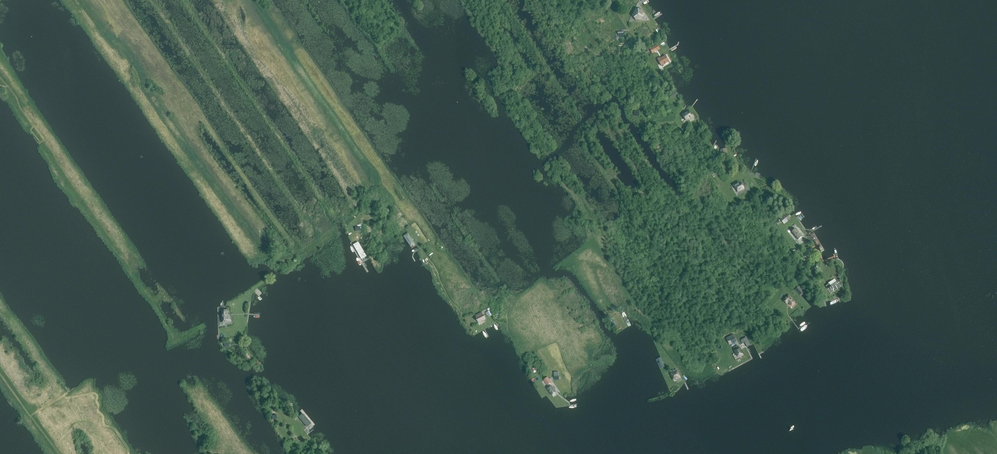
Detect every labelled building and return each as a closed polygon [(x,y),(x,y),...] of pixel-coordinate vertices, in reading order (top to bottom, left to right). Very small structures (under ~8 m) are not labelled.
[(635,10),(633,15),(636,20),(642,20),(645,14),(641,9),(635,10)] [(653,54),(660,49),(658,44),(650,49),(653,54)] [(668,61),(665,56),(660,59),(660,57),(657,59),(661,65),(664,64),(665,64),(665,63),(668,61)] [(675,91),(668,96),(670,99),(672,97),(673,98),(677,95),(676,95),(677,94),(678,94),(676,91),(675,91)] [(687,121),(690,119),(693,116),(689,110),(682,114),(687,121)] [(935,153),(915,149),(914,157),(934,160),(935,153)] [(736,189),(739,192),(745,189),(741,182),(739,182),(739,181),(733,185),(735,189),(736,189)] [(787,219),(791,216),(789,214),(781,220),(784,224),(788,220),(787,219)] [(795,229),(792,232),(798,240),(802,237),(795,229)] [(408,232),(402,236),(412,252),(418,248),(408,232)] [(358,242),(353,246),(361,260),(366,257),(358,242)] [(836,286),(833,283),(836,281),(835,279),(828,283),(829,284),(826,286),(828,290),(831,288),(832,290),(832,289),(834,292),(838,289),(836,286)] [(800,286),(796,290),(801,296),(805,292),(800,286)] [(790,306),(795,302),(788,294),(782,300),(787,305),(788,303),(790,306)] [(222,323),(232,322),(228,309),(221,310),(222,323)] [(483,315),(482,312),(476,316),(477,318),(476,318),(478,323),(479,322),(479,323),(486,320),(484,315),(483,315)] [(739,348),(738,345),(734,347),(735,350),(734,350),(737,357),(742,355),(739,348)] [(660,357),(656,359),(660,369),(664,367),(660,357)] [(675,371),(674,370),(671,371),(671,373),(670,373),(673,380),(680,377),(677,370),(675,371)] [(552,395),(555,392),(556,392),(551,385),(547,389),(552,395)] [(302,408),(294,413),(307,435),(318,425),(302,408)]
